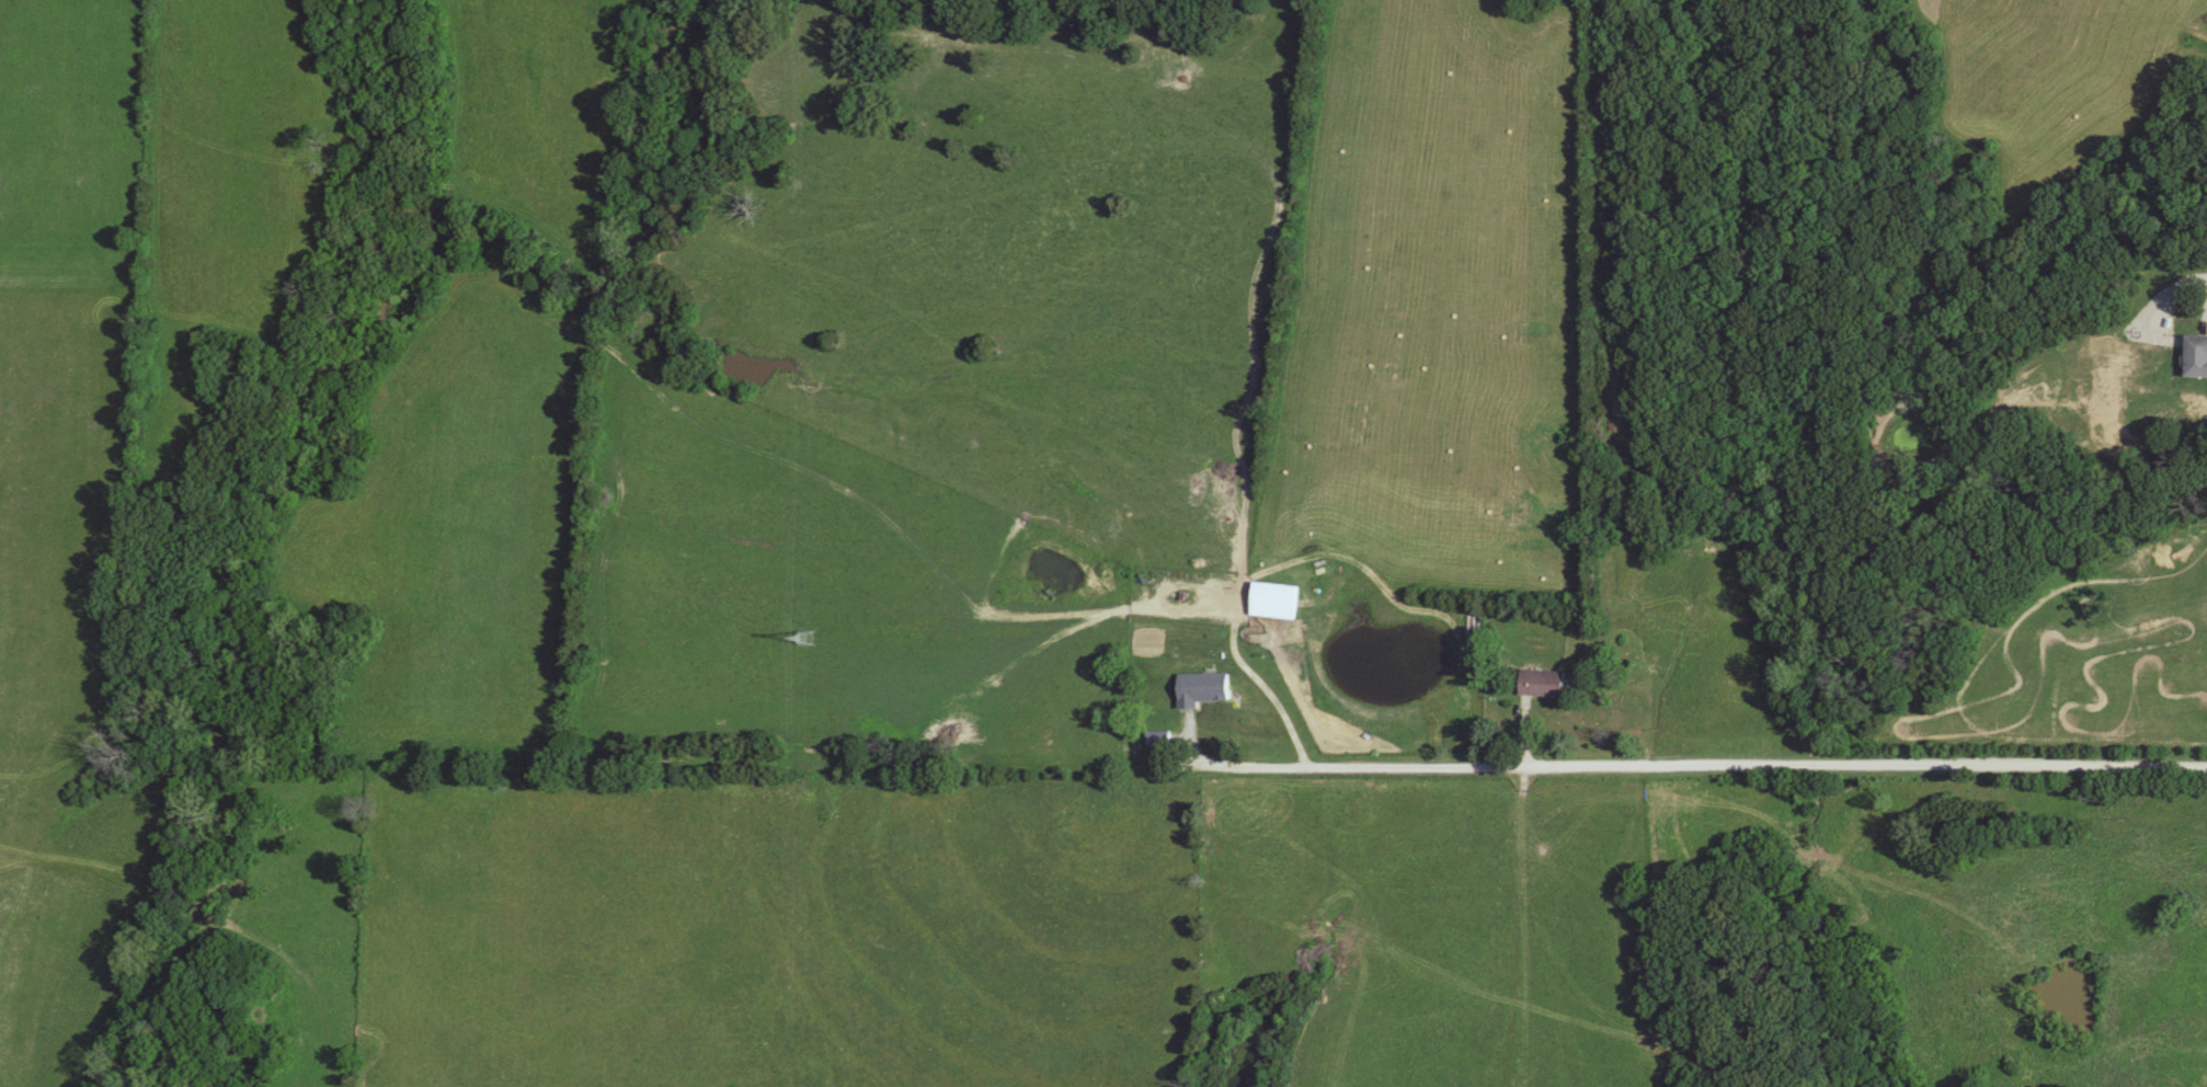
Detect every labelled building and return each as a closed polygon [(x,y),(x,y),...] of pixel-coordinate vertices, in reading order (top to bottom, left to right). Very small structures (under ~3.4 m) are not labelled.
[(2188,337),(2188,379),(2206,379),(2206,337),(2188,337)] [(1300,589),(1255,584),(1252,618),(1297,622),(1300,589)] [(1567,674),(1522,671),(1520,696),(1565,700),(1567,674)] [(1181,711),(1201,711),(1201,704),(1232,704),(1232,676),(1181,676),(1181,711)]
